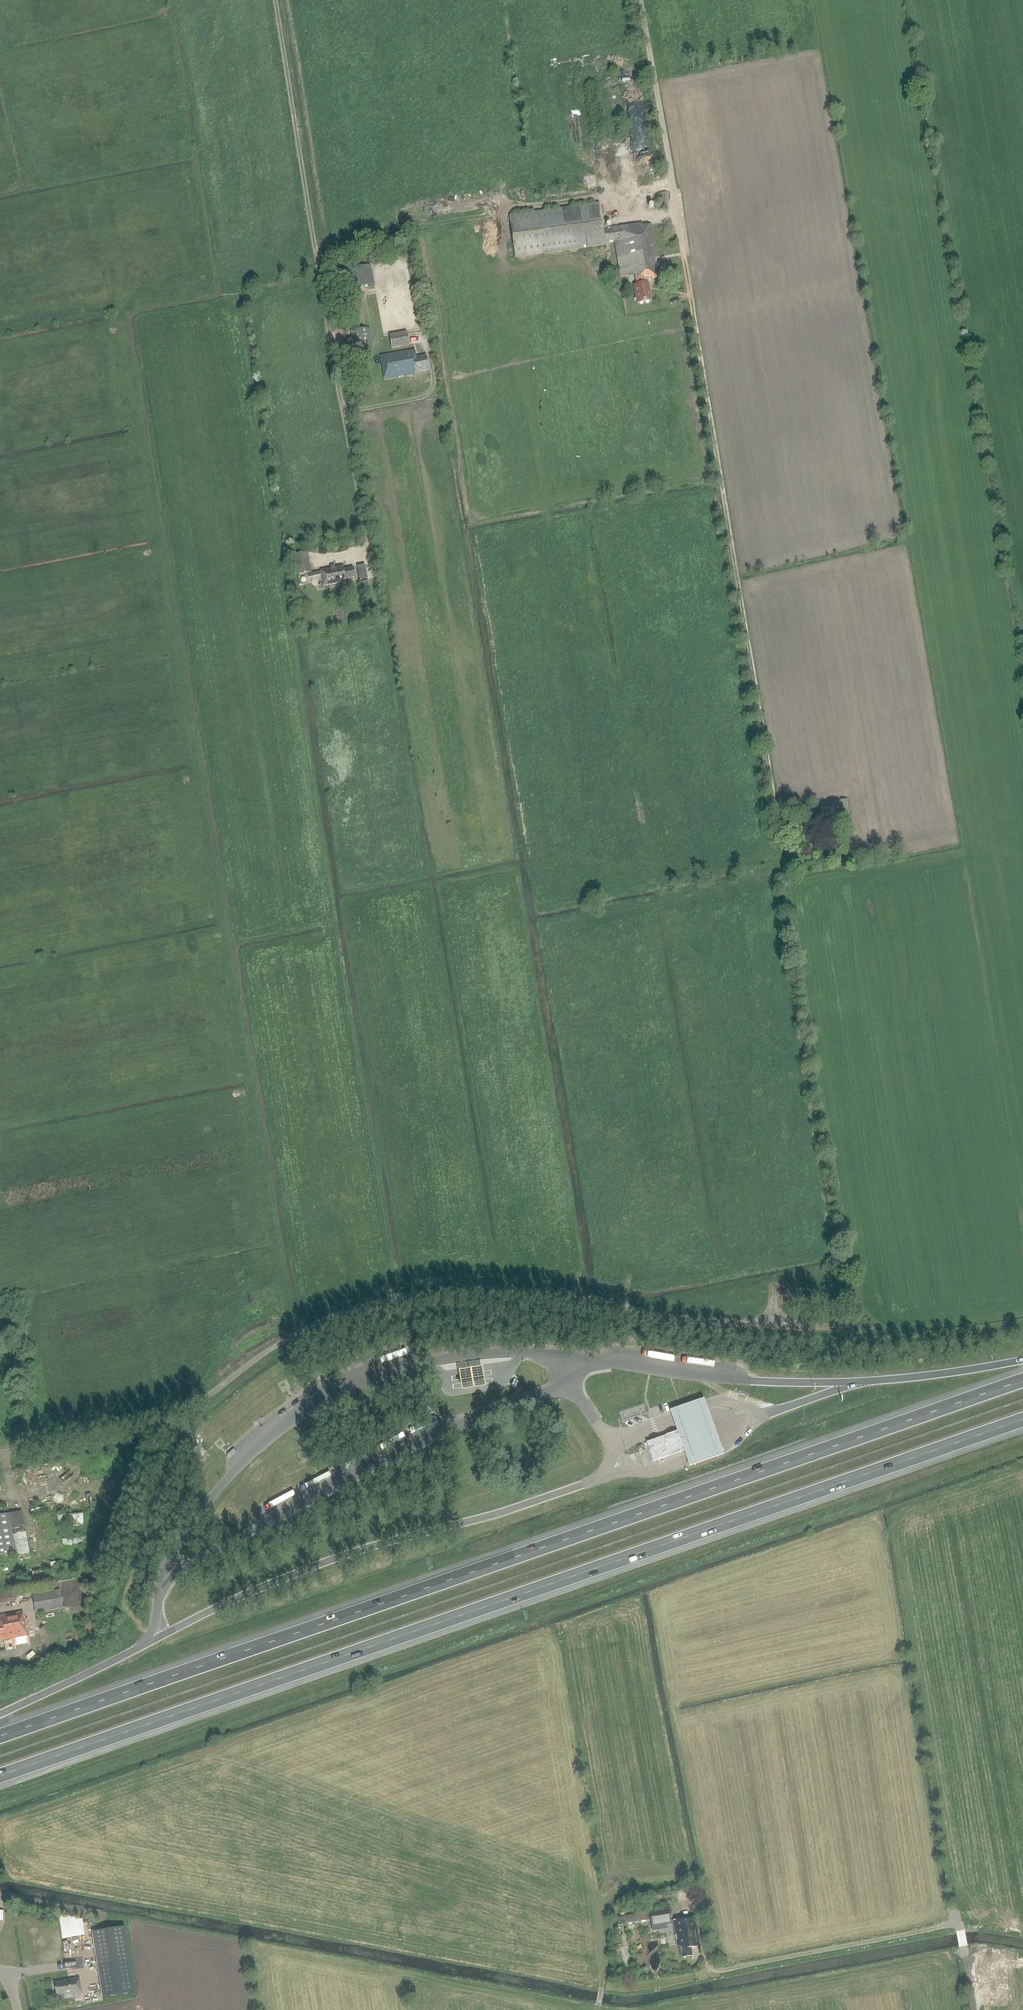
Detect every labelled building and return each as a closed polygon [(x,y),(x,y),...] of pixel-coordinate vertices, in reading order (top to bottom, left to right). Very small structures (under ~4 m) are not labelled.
[(655,209),(667,207),(666,201),(668,201),(667,191),(661,193),(662,201),(654,202),(655,209)] [(649,283),(645,283),(645,279),(657,277),(655,268),(657,268),(657,267),(667,265),(667,261),(656,263),(656,259),(657,258),(652,225),(643,226),(643,224),(604,229),(601,204),(510,217),(515,258),(607,244),(606,243),(616,242),(621,276),(635,274),(637,285),(634,285),(636,303),(652,301),(649,283)] [(341,270),(345,290),(374,285),(370,265),(341,270)] [(368,342),(369,342),(368,328),(355,330),(355,332),(352,333),(354,350),(369,348),(368,342)] [(391,348),(409,345),(407,331),(389,334),(391,348)] [(410,373),(428,370),(426,356),(416,358),(415,350),(392,354),(396,378),(411,375),(410,373)] [(321,571),(321,572),(313,573),(312,572),(308,554),(293,557),(296,574),(307,572),(308,577),(322,575),(324,586),(345,582),(344,579),(355,577),(353,568),(342,570),(342,566),(335,568),(334,566),(330,566),(331,569),(321,571)] [(847,799),(839,801),(842,815),(849,813),(847,799)] [(823,825),(813,826),(814,831),(821,830),(821,828),(829,827),(829,828),(839,827),(838,818),(841,818),(839,801),(821,803),(822,809),(821,809),(823,825)] [(483,1367),(459,1370),(462,1390),(486,1386),(483,1367)] [(703,1397),(668,1409),(688,1467),(723,1455),(703,1397)] [(677,1431),(646,1442),(653,1461),(684,1450),(677,1431)] [(340,1468),(315,1480),(317,1484),(342,1472),(340,1468)] [(26,1538),(25,1531),(24,1532),(22,1526),(23,1525),(21,1511),(0,1515),(0,1558),(29,1553),(26,1538)] [(61,1526),(87,1524),(86,1512),(60,1514),(61,1526)] [(17,1601),(14,1589),(0,1591),(0,1604),(17,1601)] [(36,1613),(63,1609),(60,1590),(33,1595),(36,1613)] [(26,1636),(22,1612),(0,1616),(0,1639),(1,1640),(26,1636)] [(7,1639),(8,1648),(15,1647),(14,1639),(7,1639)] [(672,1923),(671,1920),(669,1908),(649,1911),(652,1926),(672,1923)] [(680,1946),(681,1957),(692,1956),(690,1948),(699,1946),(695,1917),(673,1920),(677,1946),(680,1946)] [(93,1995),(124,1990),(114,1926),(83,1931),(86,1955),(96,1953),(99,1969),(89,1971),(93,1995)] [(64,1995),(82,1992),(79,1978),(64,1980),(64,1981),(54,1983),(56,1995),(64,1994),(64,1995)]
